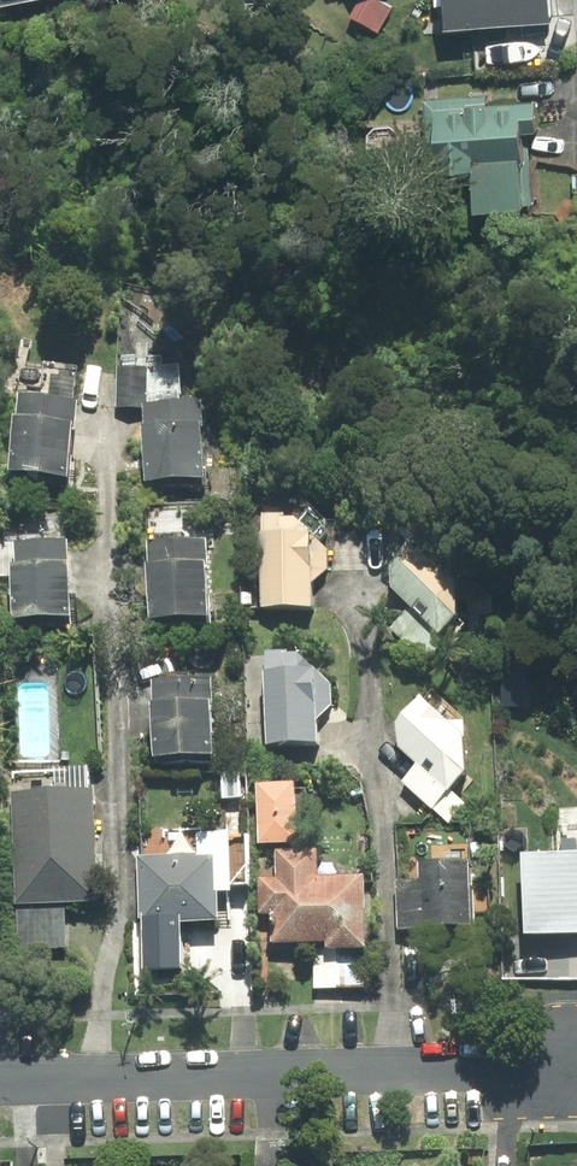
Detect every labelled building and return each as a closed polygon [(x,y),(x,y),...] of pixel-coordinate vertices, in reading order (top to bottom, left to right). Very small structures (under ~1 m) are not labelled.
[(448,25),(561,23),(561,0),(447,0),(448,25)] [(485,131),(485,200),(536,200),(536,131),(485,131)] [(52,396),(28,394),(22,475),(80,479),(87,366),(54,364),(52,396)] [(150,409),(153,367),(122,365),(120,407),(150,409)] [(186,423),(186,405),(152,404),(151,482),(216,483),(217,423),(186,423)] [(333,550),(307,515),(270,515),(269,610),(318,611),(318,585),(333,571),(333,550)] [(189,539),(189,536),(162,535),(160,620),(219,621),(220,562),(216,562),(217,540),(189,539)] [(427,537),(398,567),(399,586),(448,633),(486,594),(427,537)] [(83,565),(77,564),(78,541),(22,539),(20,620),(46,621),(46,616),(81,617),(83,565)] [(334,670),(273,669),(271,744),(332,746),(334,670)] [(231,681),(162,679),(160,756),(229,758),(231,681)] [(473,723),(458,722),(431,695),(407,720),(405,743),(425,764),(406,782),(435,811),(473,773),(473,723)] [(303,783),(261,783),(261,844),(303,845),(303,783)] [(71,950),(72,905),(102,905),(104,792),(21,791),(19,904),(24,904),(23,949),(71,950)] [(224,858),(203,858),(204,836),(170,834),(170,857),(144,856),(142,924),(221,927),(224,858)] [(525,843),(524,945),(576,946),(576,843),(525,843)] [(333,944),(333,950),(319,950),(318,989),(371,990),(372,951),(373,877),(325,876),(326,850),(282,849),(281,878),(266,877),(265,914),(277,915),(277,921),(281,921),(280,943),(321,944),(333,944)] [(479,926),(478,862),(426,863),(426,881),(403,881),(404,927),(479,926)]
